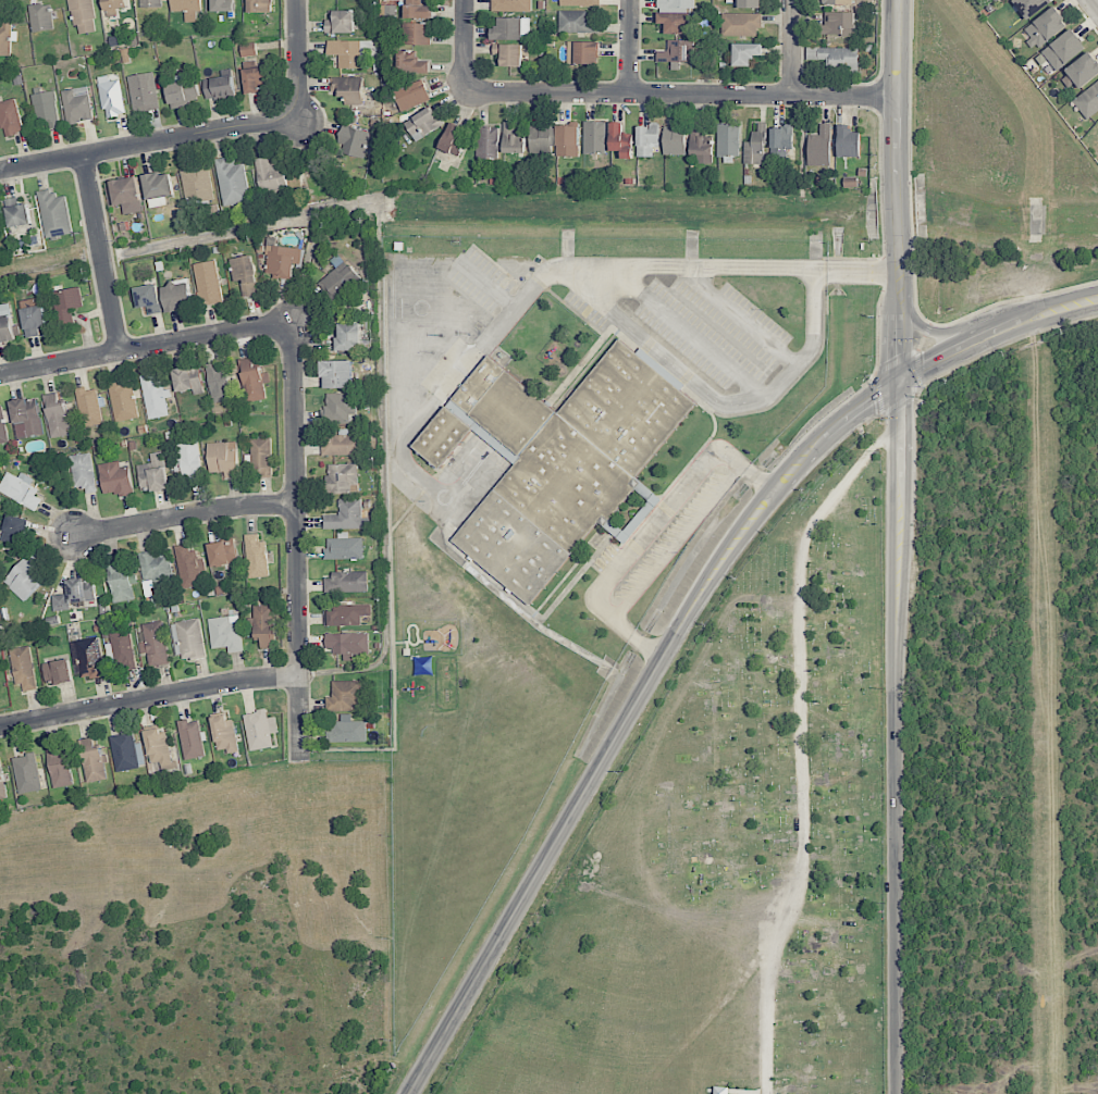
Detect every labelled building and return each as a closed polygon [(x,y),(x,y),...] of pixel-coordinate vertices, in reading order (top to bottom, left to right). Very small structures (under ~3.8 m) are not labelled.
[(75,34),(96,32),(93,0),(71,0),(75,34)] [(106,17),(118,15),(117,9),(128,7),(127,0),(104,0),(106,17)] [(171,12),(185,11),(185,22),(196,22),(196,10),(202,10),(201,0),(171,0),(171,12)] [(235,11),(234,0),(212,0),(212,12),(235,11)] [(272,12),(271,0),(248,0),(248,12),(272,12)] [(494,11),(531,11),(531,0),(494,0),(494,11)] [(738,8),(762,8),(762,0),(738,0),(738,8)] [(1048,0),(1013,0),(1012,1),(1028,20),(1050,3),(1048,0)] [(28,6),(33,33),(54,29),(53,18),(50,3),(28,6)] [(404,18),(433,19),(434,6),(405,5),(404,18)] [(1068,25),(1053,6),(1022,30),(1036,49),(1068,25)] [(354,32),(354,10),(329,11),(329,19),(324,19),(324,33),(354,32)] [(587,11),(559,10),(558,33),(599,34),(599,20),(587,20),(587,11)] [(855,12),(824,12),(824,36),(855,36),(855,12)] [(690,13),(657,14),(658,24),(665,24),(665,34),(685,34),(685,26),(690,26),(690,13)] [(760,14),(722,13),(722,36),(760,36),(760,14)] [(491,39),(529,40),(530,18),(498,17),(498,28),(491,28),(491,39)] [(401,44),(430,45),(431,23),(402,23),(401,44)] [(11,55),(11,24),(0,24),(0,55),(11,55)] [(1057,71),(1086,48),(1070,29),(1042,52),(1057,71)] [(694,63),(695,40),(668,39),(667,51),(657,51),(657,61),(694,63)] [(371,40),(328,41),(328,55),(338,55),(338,68),(371,68),(371,40)] [(567,64),(598,64),(598,42),(567,42),(567,64)] [(256,43),(241,43),(241,57),(257,56),(256,43)] [(501,67),(522,66),(522,44),(493,44),(493,54),(501,54),(501,67)] [(750,66),(750,57),(762,57),(762,44),(733,44),(733,66),(750,66)] [(827,60),(826,71),(858,71),(858,49),(807,48),(807,60),(827,60)] [(398,50),(397,72),(428,73),(429,61),(417,61),(417,51),(398,50)] [(1075,82),(1079,89),(1097,75),(1097,62),(1090,52),(1059,76),(1068,87),(1075,82)] [(246,94),(260,92),(259,79),(267,78),(266,67),(243,69),(246,94)] [(132,112),(158,108),(154,73),(127,76),(132,112)] [(108,81),(108,76),(98,77),(102,117),(124,115),(120,80),(108,81)] [(206,100),(235,97),(233,76),(203,79),(206,100)] [(345,94),(346,104),(364,104),(363,76),(330,77),(331,94),(345,94)] [(431,99),(422,78),(393,90),(403,111),(431,99)] [(166,84),(170,109),(189,106),(188,101),(200,99),(196,80),(166,84)] [(1072,101),(1087,120),(1097,111),(1097,80),(1072,101)] [(87,86),(61,91),(67,124),(94,118),(87,86)] [(33,93),(35,121),(50,121),(50,128),(58,128),(56,92),(33,93)] [(15,98),(0,102),(0,123),(4,137),(24,131),(15,98)] [(445,124),(439,114),(436,117),(430,107),(404,122),(415,141),(445,124)] [(457,138),(462,126),(450,121),(439,148),(458,156),(464,142),(457,138)] [(503,153),(525,153),(525,134),(513,134),(513,121),(504,121),(503,153)] [(606,153),(606,121),(583,122),(584,154),(606,153)] [(610,151),(621,151),(621,159),(632,159),(632,134),(623,134),(623,122),(611,122),(610,151)] [(657,122),(649,122),(650,126),(637,126),(638,157),(658,156),(657,122)] [(764,164),(765,123),(758,122),(758,131),(752,131),(752,142),(744,142),(744,164),(764,164)] [(712,164),(713,136),(704,136),(704,124),(691,123),(690,163),(712,164)] [(830,123),(820,124),(820,134),(808,135),(808,165),(831,165),(830,123)] [(335,150),(363,158),(370,132),(343,124),(335,150)] [(529,153),(551,154),(552,125),(530,124),(529,153)] [(685,155),(685,124),(664,124),(664,155),(685,155)] [(740,156),(740,124),(717,124),(718,156),(740,156)] [(771,128),(771,157),(793,157),(793,124),(784,124),(784,128),(771,128)] [(861,132),(852,132),(852,125),(839,124),(838,157),(860,157),(861,132)] [(578,157),(579,126),(557,126),(557,156),(578,157)] [(499,158),(499,127),(478,127),(478,159),(499,158)] [(244,164),(232,165),(231,156),(216,158),(223,205),(250,202),(244,164)] [(269,164),(268,157),(255,158),(260,192),(286,189),(283,162),(269,164)] [(179,170),(186,205),(215,199),(207,164),(179,170)] [(166,197),(174,196),(170,172),(144,175),(148,208),(167,205),(166,197)] [(113,206),(122,205),(124,215),(143,212),(137,177),(109,181),(113,206)] [(73,233),(65,196),(55,198),(53,188),(36,192),(46,239),(73,233)] [(31,224),(29,203),(19,205),(18,197),(4,198),(7,227),(31,224)] [(294,264),(300,265),(301,248),(269,245),(266,278),(293,279),(294,264)] [(258,295),(254,256),(231,258),(234,282),(241,281),(243,296),(258,295)] [(318,283),(334,302),(361,279),(345,260),(318,283)] [(222,303),(218,261),(196,263),(200,306),(222,303)] [(163,284),(167,312),(194,309),(190,280),(163,284)] [(136,288),(141,316),(162,313),(158,284),(136,288)] [(75,325),(72,308),(83,306),(80,287),(53,292),(59,328),(75,325)] [(38,327),(45,326),(41,298),(20,301),(26,338),(40,336),(38,327)] [(15,342),(11,303),(0,305),(0,343),(15,342)] [(337,351),(362,350),(361,324),(336,324),(337,351)] [(479,423),(441,469),(412,446),(489,356),(557,412),(618,339),(696,403),(636,477),(640,482),(638,485),(606,523),(603,526),(599,522),(529,606),(451,540),(520,457),(479,423)] [(266,399),(264,383),(270,383),(269,372),(257,374),(256,357),(239,359),(244,402),(266,399)] [(320,361),(320,377),(324,377),(325,388),(353,388),(352,360),(320,361)] [(206,366),(211,403),(231,400),(227,363),(206,366)] [(172,370),(177,392),(193,389),(194,395),(204,393),(198,365),(172,370)] [(170,415),(166,390),(163,390),(160,373),(140,376),(148,419),(170,415)] [(131,379),(108,384),(116,422),(139,417),(131,379)] [(81,427),(102,424),(97,388),(77,391),(81,427)] [(68,418),(75,417),(74,409),(66,410),(65,402),(58,403),(57,393),(43,395),(50,438),(70,434),(68,418)] [(349,423),(349,415),(355,415),(356,393),(326,393),(326,423),(349,423)] [(37,397),(11,401),(16,439),(43,435),(37,397)] [(360,455),(359,435),(321,436),(322,456),(360,455)] [(179,457),(174,458),(176,479),(202,476),(197,438),(177,441),(179,457)] [(251,438),(252,476),(272,475),(271,438),(251,438)] [(209,473),(224,472),(224,478),(238,477),(237,442),(208,443),(209,473)] [(140,492),(167,489),(164,452),(150,453),(151,463),(138,465),(140,492)] [(73,487),(83,486),(83,493),(95,492),(91,453),(70,455),(73,487)] [(99,464),(103,494),(117,492),(118,497),(133,495),(129,466),(120,467),(119,461),(99,464)] [(356,463),(328,464),(329,493),(357,493),(356,463)] [(6,471),(0,484),(0,492),(35,510),(41,499),(34,495),(37,489),(30,485),(33,479),(21,472),(18,477),(6,471)] [(324,515),(324,529),(369,528),(369,517),(362,518),(362,498),(339,499),(339,515),(324,515)] [(1,540),(22,545),(28,520),(8,514),(1,540)] [(363,538),(348,538),(348,532),(337,532),(337,538),(325,538),(326,559),(363,558),(363,538)] [(246,534),(247,577),(268,577),(267,541),(259,541),(259,534),(246,534)] [(212,567),(238,562),(234,539),(207,544),(212,567)] [(181,589),(204,585),(202,575),(207,574),(204,558),(198,559),(196,550),(189,551),(188,544),(174,546),(181,589)] [(169,551),(139,555),(143,588),(173,584),(169,551)] [(2,580),(23,601),(48,577),(27,556),(2,580)] [(106,564),(114,603),(133,600),(125,560),(106,564)] [(367,571),(332,572),(332,578),(324,578),(325,593),(368,592),(367,571)] [(52,594),(53,611),(69,610),(69,602),(95,601),(94,578),(68,579),(68,594),(52,594)] [(361,626),(361,616),(372,616),(371,604),(339,604),(339,610),(324,611),(325,626),(361,626)] [(274,605),(254,605),(254,640),(261,640),(261,648),(274,648),(274,605)] [(241,652),(240,616),(209,618),(210,648),(227,648),(227,652),(241,652)] [(200,619),(171,622),(174,645),(181,644),(183,660),(205,657),(200,619)] [(142,624),(145,642),(139,643),(141,653),(147,652),(149,666),(169,663),(163,621),(142,624)] [(125,671),(137,668),(130,630),(110,634),(112,643),(104,644),(109,666),(124,663),(125,671)] [(325,634),(326,653),(369,652),(369,633),(325,634)] [(103,676),(100,638),(72,640),(76,679),(103,676)] [(20,683),(22,692),(38,689),(29,645),(9,650),(16,684),(20,683)] [(41,664),(46,685),(73,679),(68,658),(41,664)] [(331,681),(332,711),(362,711),(362,680),(331,681)] [(276,716),(267,718),(266,708),(255,710),(255,715),(245,716),(249,750),(273,748),(271,733),(278,733),(276,716)] [(366,742),(366,721),(352,721),(351,714),(341,714),(341,722),(332,722),(333,742),(366,742)] [(215,752),(236,751),(234,715),(213,717),(215,752)] [(185,759),(205,756),(199,719),(179,722),(185,759)] [(160,762),(161,770),(173,768),(167,729),(145,732),(150,763),(160,762)] [(146,766),(141,742),(135,744),(133,731),(110,735),(117,772),(146,766)] [(87,782),(106,779),(101,745),(94,746),(92,737),(80,739),(87,782)] [(72,785),(69,753),(57,755),(57,748),(48,749),(52,788),(72,785)] [(13,756),(17,793),(40,791),(37,754),(13,756)]
